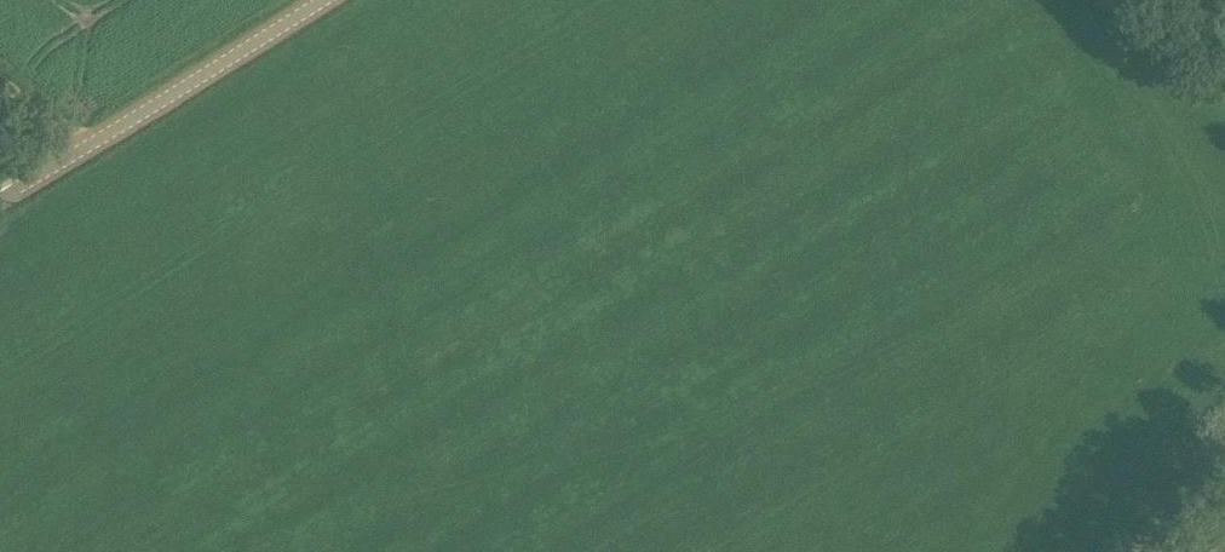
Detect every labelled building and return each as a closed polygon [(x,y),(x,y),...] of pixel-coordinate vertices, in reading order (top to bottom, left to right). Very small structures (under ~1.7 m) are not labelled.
[(1203,551),(1224,551),(1224,540),(1203,551)]
